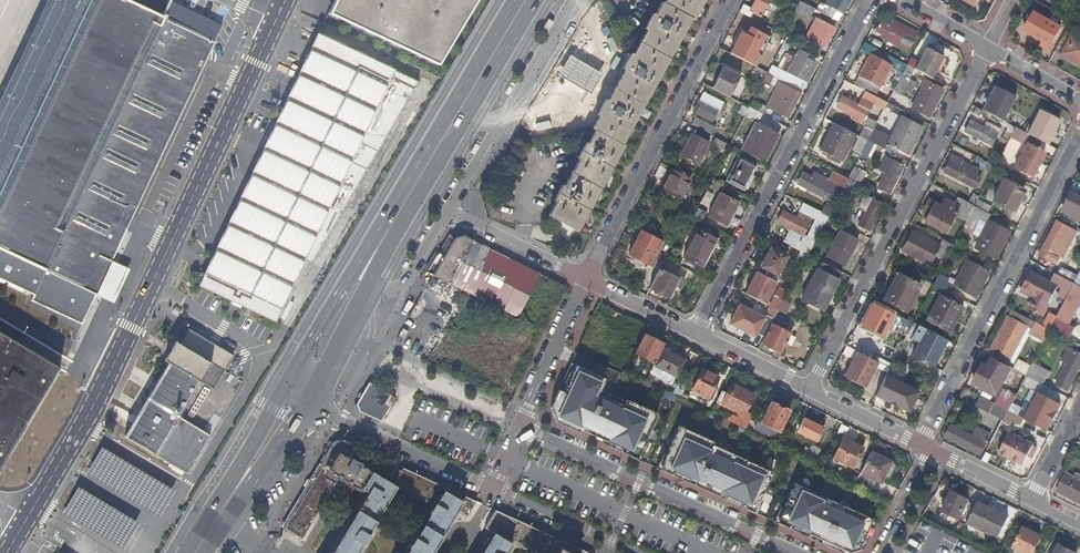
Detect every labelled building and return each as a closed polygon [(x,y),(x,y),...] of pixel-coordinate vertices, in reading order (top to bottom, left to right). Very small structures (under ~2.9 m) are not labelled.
[(84,323),(223,24),(174,0),(170,0),(161,17),(126,0),(47,0),(0,98),(0,278),(34,294),(31,300),(84,323)] [(449,58),(484,0),(336,0),(332,7),(449,58)] [(691,31),(707,0),(668,0),(661,14),(658,12),(652,24),(649,23),(641,40),(643,41),(627,70),(621,84),(610,104),(609,103),(601,120),(602,120),(595,134),(597,135),(590,149),(588,148),(580,163),(582,164),(569,190),(566,189),(558,204),(560,206),(553,221),(582,235),(584,236),(602,200),(619,166),(628,148),(625,147),(691,31)] [(746,7),(744,10),(750,13),(756,16),(765,0),(750,0),(746,7)] [(824,4),(840,12),(846,0),(826,0),(824,4)] [(797,2),(794,13),(810,17),(812,6),(797,2)] [(746,7),(739,3),(735,11),(742,15),(744,10),(746,7)] [(820,3),(816,10),(827,16),(831,9),(820,3)] [(1048,51),(1060,29),(1033,15),(1024,32),(1043,42),(1040,47),(1048,51)] [(832,29),(812,19),(798,45),(813,53),(818,45),(822,47),(832,29)] [(879,22),(871,37),(885,44),(887,40),(893,43),(901,48),(909,32),(895,24),(892,29),(879,22)] [(736,31),(724,54),(749,66),(764,37),(745,27),(741,34),(736,31)] [(1071,35),(1066,33),(1055,53),(1061,56),(1071,35)] [(395,69),(317,34),(199,285),(276,321),(305,260),(311,263),(418,81),(395,69)] [(1061,56),(1079,67),(1079,40),(1072,35),(1071,35),(1061,56)] [(776,70),(791,41),(783,37),(769,65),(776,70)] [(880,54),(862,44),(859,51),(868,57),(877,60),(880,54)] [(942,55),(925,47),(912,71),(929,79),(942,55)] [(803,83),(814,64),(802,58),(803,54),(795,49),(783,71),(803,83)] [(905,67),(880,54),(877,60),(868,57),(856,80),(861,83),(860,87),(874,94),(887,70),(888,70),(900,76),(905,67)] [(759,71),(749,67),(745,75),(754,80),(758,72),(759,71)] [(912,71),(905,67),(900,76),(899,78),(906,81),(912,71)] [(735,77),(716,68),(705,90),(724,99),(735,77)] [(769,78),(764,75),(760,82),(766,85),(769,78)] [(559,77),(548,96),(579,115),(591,97),(559,77)] [(856,80),(852,86),(863,92),(872,97),(874,94),(860,87),(861,83),(856,80)] [(940,92),(924,84),(910,109),(926,118),(940,92)] [(1016,98),(994,86),(982,111),(988,115),(1002,122),(1004,123),(1016,98)] [(765,108),(764,109),(785,120),(796,98),(781,90),(779,93),(772,89),(764,108),(765,108)] [(864,118),(869,106),(870,105),(882,111),(882,110),(885,104),(872,97),(863,92),(856,106),(839,98),(833,108),(853,118),(852,121),(862,126),(856,138),(865,142),(875,123),(864,118)] [(699,95),(689,115),(709,125),(719,106),(699,95)] [(889,98),(885,104),(899,111),(903,105),(889,98)] [(750,101),(746,110),(760,117),(764,109),(765,108),(764,108),(750,101)] [(900,112),(899,111),(885,104),(882,110),(896,118),(900,112)] [(972,106),(968,112),(985,121),(988,115),(982,111),(972,106)] [(1060,121),(1040,110),(1027,135),(1048,146),(1060,121)] [(906,156),(920,129),(904,121),(900,130),(904,132),(895,150),(906,156)] [(970,122),(963,133),(991,147),(999,130),(986,123),(983,129),(970,122)] [(1010,136),(1014,128),(1004,123),(1002,122),(1001,127),(1006,130),(1001,140),(1006,143),(1010,136)] [(850,134),(829,124),(815,151),(836,162),(850,134)] [(776,135),(754,125),(739,152),(761,163),(776,135)] [(702,142),(685,133),(674,156),(691,165),(702,142)] [(711,140),(707,148),(720,156),(725,147),(711,140)] [(871,145),(865,142),(861,149),(867,152),(871,145)] [(1026,145),(1013,170),(1030,179),(1043,154),(1026,145)] [(949,154),(945,162),(947,163),(959,169),(961,164),(963,161),(949,154)] [(752,166),(735,157),(722,181),(739,190),(752,166)] [(886,195),(901,167),(884,158),(880,166),(885,169),(874,188),(886,195)] [(947,163),(942,173),(970,188),(978,172),(961,164),(959,169),(947,163)] [(863,174),(851,168),(844,181),(856,187),(863,174)] [(685,179),(667,170),(655,193),(674,202),(685,179)] [(798,174),(792,185),(819,199),(827,183),(809,173),(807,178),(798,174)] [(839,190),(844,181),(831,174),(827,183),(839,190)] [(1023,190),(1001,180),(990,202),(1012,212),(1023,190)] [(856,187),(844,181),(839,190),(836,196),(848,203),(856,187)] [(733,203),(715,193),(702,217),(720,227),(733,203)] [(866,232),(880,205),(862,195),(855,208),(862,211),(854,226),(866,232)] [(977,198),(971,195),(965,204),(972,208),(976,202),(977,198)] [(1079,200),(1072,196),(1062,212),(1072,218),(1076,211),(1079,213),(1079,200)] [(926,215),(922,223),(944,233),(954,213),(958,214),(956,218),(965,222),(968,217),(972,208),(965,204),(956,199),(953,206),(942,201),(940,207),(926,200),(920,212),(926,215)] [(976,202),(972,208),(987,215),(988,212),(980,208),(982,204),(976,202)] [(824,204),(819,212),(826,216),(831,207),(824,204)] [(668,208),(663,219),(678,225),(683,215),(668,208)] [(821,225),(824,218),(806,208),(802,215),(821,225)] [(972,208),(968,217),(976,220),(977,218),(986,222),(989,217),(987,215),(972,208)] [(778,212),(773,223),(786,229),(800,236),(807,220),(794,214),(792,218),(778,212)] [(824,218),(821,225),(833,231),(834,231),(837,224),(824,218)] [(1008,233),(986,222),(972,248),(993,260),(1008,233)] [(1076,233),(1057,223),(1038,258),(1054,266),(1058,258),(1061,260),(1065,254),(1056,249),(1062,238),(1071,243),(1076,233)] [(786,229),(779,244),(804,256),(818,230),(813,227),(806,239),(800,236),(786,229)] [(656,242),(636,231),(623,255),(644,266),(656,242)] [(712,241),(693,232),(678,258),(697,269),(712,241)] [(840,267),(853,242),(834,232),(821,258),(840,267)] [(911,234),(900,254),(927,268),(932,258),(943,264),(952,247),(940,241),(937,248),(911,234)] [(782,258),(765,250),(756,268),(772,276),(782,258)] [(526,298),(536,276),(535,275),(535,274),(523,268),(491,252),(487,251),(477,267),(480,268),(465,293),(490,305),(516,318),(517,317),(518,317),(526,298)] [(445,256),(422,294),(437,302),(462,259),(453,255),(445,256)] [(462,259),(437,302),(454,310),(465,293),(480,268),(477,267),(462,259)] [(970,300),(985,273),(964,262),(953,283),(949,289),(970,300)] [(813,270),(812,270),(796,300),(817,311),(833,280),(836,274),(817,263),(813,270)] [(652,267),(642,287),(662,297),(673,277),(652,267)] [(1059,268),(1055,276),(1072,285),(1076,278),(1059,268)] [(751,274),(740,295),(760,306),(771,284),(751,274)] [(1033,299),(1027,310),(1042,317),(1056,288),(1028,274),(1019,293),(1033,299)] [(918,287),(895,275),(882,302),(905,314),(918,287)] [(953,283),(937,275),(931,287),(946,295),(949,289),(953,283)] [(1055,276),(1053,275),(1050,282),(1062,288),(1060,292),(1067,296),(1072,285),(1055,276)] [(1048,331),(1067,341),(1072,331),(1068,329),(1079,306),(1079,289),(1072,285),(1067,296),(1054,321),(1048,331)] [(960,309),(938,297),(924,323),(946,335),(960,309)] [(779,302),(770,298),(765,308),(773,313),(779,302)] [(782,300),(777,310),(784,314),(790,304),(782,300)] [(767,325),(773,313),(765,309),(762,317),(761,316),(760,319),(735,307),(726,326),(751,338),(752,335),(759,339),(767,325)] [(890,319),(870,310),(861,328),(880,338),(890,319)] [(1011,311),(1006,318),(1025,328),(1007,362),(1013,366),(1016,360),(1030,335),(1027,333),(1032,322),(1011,311)] [(1025,328),(1006,318),(988,352),(1007,362),(1025,328)] [(1048,331),(1032,322),(1027,333),(1030,335),(1043,342),(1048,331)] [(779,324),(776,330),(786,335),(789,329),(779,324)] [(776,330),(767,325),(759,339),(757,343),(776,354),(786,335),(776,330)] [(124,435),(187,472),(242,382),(225,372),(235,355),(189,327),(179,342),(176,340),(164,358),(169,361),(124,435)] [(914,343),(907,357),(931,369),(944,343),(915,328),(909,340),(914,343)] [(1067,341),(1079,348),(1079,336),(1079,335),(1072,331),(1067,341)] [(58,366),(0,332),(0,463),(58,366)] [(642,336),(633,355),(652,364),(659,351),(662,346),(642,336)] [(1051,345),(1045,353),(1054,359),(1059,350),(1051,345)] [(1079,361),(1079,356),(1065,348),(1058,362),(1063,365),(1053,385),(1054,386),(1065,391),(1079,361)] [(682,362),(659,351),(652,364),(643,381),(648,384),(652,377),(659,380),(663,373),(673,379),(682,362)] [(865,390),(877,364),(856,354),(853,361),(852,361),(843,379),(865,390)] [(1017,373),(1025,377),(1029,368),(1016,360),(1013,366),(1011,370),(1017,373)] [(890,363),(887,370),(898,376),(899,374),(902,369),(890,363)] [(575,366),(570,364),(557,391),(563,394),(575,366)] [(1006,377),(982,364),(971,386),(983,392),(986,386),(998,392),(1006,377)] [(1029,368),(1025,377),(1040,385),(1047,373),(1031,364),(1029,368)] [(557,391),(549,408),(555,423),(581,435),(583,432),(602,441),(601,444),(636,460),(657,416),(625,401),(625,403),(623,407),(598,396),(600,392),(605,380),(575,366),(563,394),(557,391)] [(715,379),(699,371),(688,393),(705,401),(715,379)] [(1025,377),(1017,373),(1014,379),(1021,383),(1025,377)] [(883,377),(873,398),(906,414),(916,393),(883,377)] [(1040,385),(1025,377),(1021,383),(1006,411),(1013,415),(1025,392),(1030,395),(1032,391),(1036,393),(1040,385)] [(378,422),(392,396),(366,383),(351,409),(378,422)] [(683,388),(675,384),(669,394),(679,398),(681,393),(683,388)] [(750,396),(729,386),(718,408),(739,418),(750,396)] [(625,403),(600,392),(598,396),(623,407),(625,403)] [(1031,403),(1022,419),(1043,430),(1056,406),(1032,392),(1027,401),(1031,403)] [(997,395),(992,404),(1005,410),(1009,401),(997,395)] [(979,397),(974,407),(1001,421),(1006,411),(1005,410),(992,404),(979,397)] [(770,440),(783,413),(766,405),(760,417),(756,415),(749,429),(770,440)] [(1013,415),(1006,411),(1001,421),(1000,423),(1008,427),(1010,423),(1018,427),(1022,420),(1013,415)] [(799,420),(792,435),(812,444),(819,429),(799,420)] [(949,427),(943,438),(977,456),(986,439),(972,432),(969,438),(949,427)] [(678,428),(658,471),(671,477),(673,474),(680,477),(678,480),(688,484),(689,481),(695,484),(693,487),(704,492),(708,494),(718,498),(719,495),(724,497),(723,501),(733,505),(734,502),(741,505),(740,508),(753,514),(771,474),(711,447),(713,444),(678,428)] [(1008,429),(997,451),(1021,463),(1022,461),(1026,463),(1035,445),(1031,443),(1032,441),(1008,429)] [(356,544),(361,546),(367,536),(363,534),(368,525),(390,487),(416,501),(426,506),(420,517),(422,519),(423,519),(417,529),(411,538),(409,536),(403,546),(405,549),(403,552),(427,552),(434,542),(442,528),(450,514),(450,513),(463,520),(474,502),(427,481),(397,467),(395,472),(387,468),(379,480),(359,469),(349,463),(346,461),(354,447),(338,440),(330,442),(316,465),(304,486),(296,501),(279,527),(299,539),(334,480),(356,492),(358,490),(363,493),(342,530),(328,552),(351,552),(356,544)] [(860,451),(839,440),(829,460),(849,471),(860,451)] [(815,451),(806,446),(800,459),(809,463),(815,451)] [(82,476),(159,512),(172,486),(95,449),(82,476)] [(867,454),(856,476),(876,486),(887,464),(867,454)] [(1055,492),(1079,505),(1079,483),(1076,481),(1078,477),(1072,474),(1070,478),(1064,475),(1055,492)] [(793,485),(775,525),(791,532),(792,529),(808,536),(806,539),(816,543),(817,540),(824,543),(822,546),(837,552),(859,552),(861,552),(872,532),(868,530),(872,521),(793,485)] [(121,548),(135,521),(73,487),(59,514),(121,548)] [(946,493),(937,512),(962,524),(963,522),(971,505),(946,493)] [(971,505),(963,522),(994,537),(1005,515),(974,499),(971,505)] [(491,510),(479,529),(488,535),(489,535),(478,552),(503,552),(508,545),(521,552),(522,552),(523,551),(527,552),(584,552),(558,541),(533,530),(504,516),(491,510)] [(1019,529),(1009,549),(1018,552),(1030,552),(1038,537),(1019,529)]
